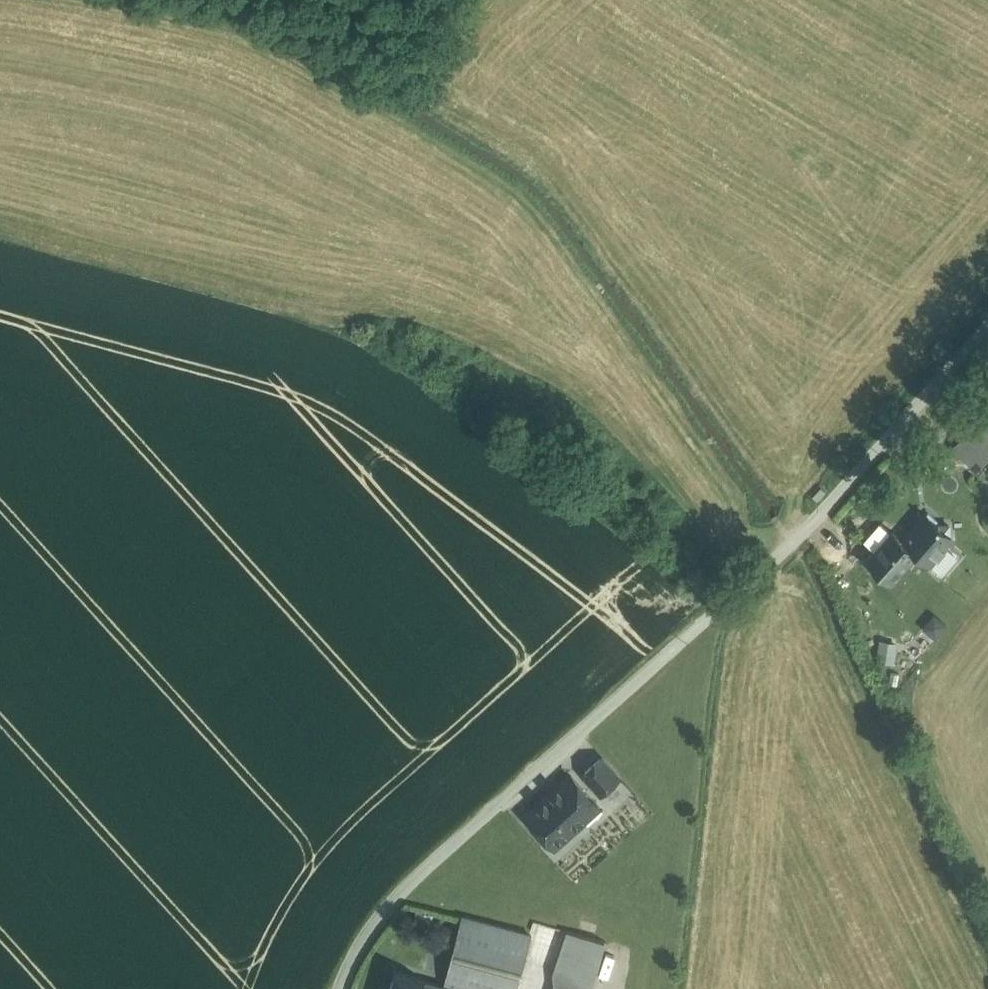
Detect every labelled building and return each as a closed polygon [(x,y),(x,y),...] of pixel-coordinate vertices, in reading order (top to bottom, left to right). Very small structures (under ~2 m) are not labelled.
[(972,468),(987,451),(987,425),(975,413),(947,444),(972,468)] [(939,523),(926,512),(903,538),(918,551),(918,552),(931,564),(950,543),(950,524),(941,524),(939,522),(939,523)] [(903,538),(894,530),(868,560),(892,581),(918,552),(918,551),(903,538)] [(933,610),(920,624),(934,636),(946,623),(933,610)] [(879,637),(878,660),(894,660),(895,638),(879,637)] [(600,805),(572,774),(528,814),(551,839),(571,821),(576,827),(600,805)] [(464,916),(446,986),(458,988),(517,988),(531,934),(464,916)] [(555,972),(554,972),(555,987),(554,988),(592,988),(605,941),(569,931),(555,972)] [(390,959),(376,954),(374,962),(387,967),(390,959)] [(395,972),(390,988),(424,988),(426,980),(395,972)] [(426,980),(424,988),(458,988),(446,986),(426,980)]
